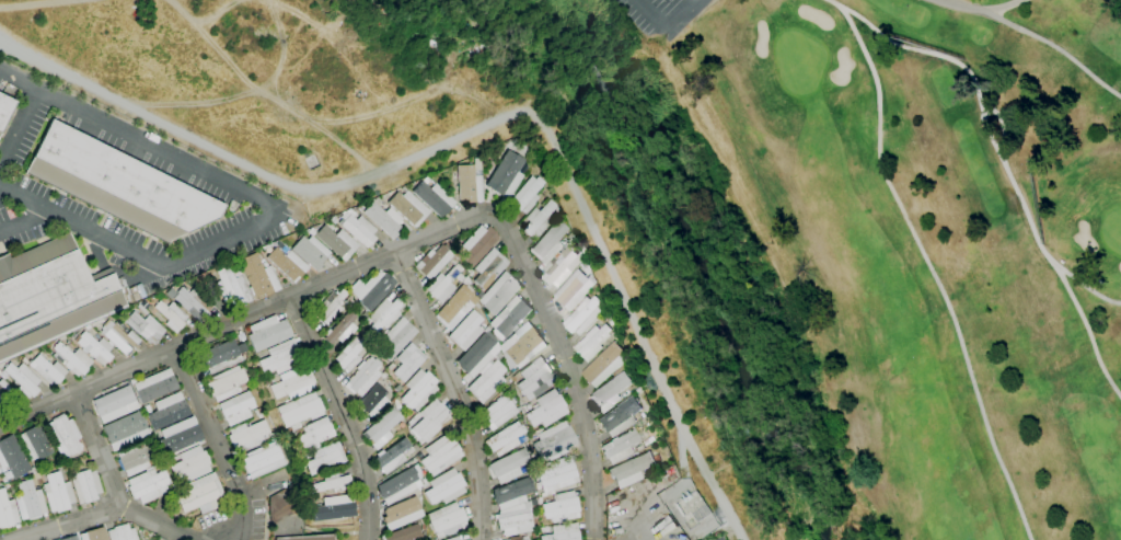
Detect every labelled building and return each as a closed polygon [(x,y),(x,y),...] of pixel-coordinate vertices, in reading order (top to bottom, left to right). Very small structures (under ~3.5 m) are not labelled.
[(15,103),(0,133),(0,95),(15,103)] [(170,241),(167,244),(24,173),(51,119),(224,205),(218,218),(170,241)] [(508,200),(502,196),(501,196),(485,185),(507,150),(516,156),(516,154),(524,160),(517,172),(523,176),(508,200)] [(467,203),(467,200),(459,200),(457,165),(473,165),(474,176),(482,176),(483,203),(467,203)] [(525,215),(521,210),(519,211),(513,206),(516,204),(511,199),(531,176),(535,180),(538,177),(544,183),(534,195),(539,198),(533,204),(534,204),(525,215)] [(440,219),(412,193),(421,182),(429,189),(435,183),(455,203),(440,219)] [(415,228),(386,203),(397,192),(402,196),(406,191),(429,211),(415,228)] [(535,241),(530,235),(529,237),(522,230),(529,222),(524,218),(535,207),(539,211),(550,199),(556,206),(556,207),(560,212),(535,241)] [(392,240),(362,212),(372,203),(384,214),(389,208),(402,220),(397,225),(400,228),(394,233),(397,235),(392,240)] [(366,249),(340,226),(350,215),(356,220),(360,216),(375,230),(371,235),(377,240),(372,244),(371,243),(366,249)] [(545,265),(529,252),(557,220),(568,229),(556,242),(562,246),(545,265)] [(344,262),(314,235),(324,225),(335,234),(340,230),(358,245),(344,262)] [(472,267),(461,257),(466,251),(461,245),(479,226),(485,231),(488,227),(494,231),(498,239),(472,267)] [(127,309),(0,364),(0,257),(8,254),(10,258),(69,232),(89,277),(109,268),(127,309)] [(316,272),(291,249),(302,237),(307,240),(311,235),(331,253),(321,265),(322,266),(316,272)] [(429,282),(417,271),(418,269),(415,266),(425,255),(428,257),(441,244),(448,251),(443,255),(449,261),(429,282)] [(556,289),(552,284),(548,287),(540,279),(545,273),(542,269),(556,253),(558,255),(566,246),(576,256),(579,252),(586,257),(556,289)] [(293,284),(266,258),(275,248),(285,256),(290,251),(309,267),(293,284)] [(483,291),(472,282),(478,274),(473,268),(492,248),(508,263),(483,291)] [(254,297),(239,261),(256,253),(263,269),(270,266),(280,289),(264,297),(263,294),(254,297)] [(440,305),(435,299),(434,300),(428,294),(429,292),(425,289),(439,274),(443,277),(455,264),(462,269),(459,274),(464,278),(459,284),(454,278),(450,283),(455,288),(440,305)] [(233,310),(229,300),(221,303),(213,285),(220,282),(216,273),(229,266),(234,278),(242,275),(253,299),(245,303),(245,305),(233,310)] [(569,312),(564,308),(563,309),(551,298),(577,269),(593,286),(569,312)] [(369,313),(357,302),(359,300),(351,294),(349,288),(358,279),(363,285),(375,272),(384,274),(395,284),(369,313)] [(493,318),(482,307),(482,306),(476,301),(502,273),(520,288),(493,318)] [(449,332),(434,318),(462,285),(473,295),(460,309),(465,313),(449,332)] [(193,317),(173,299),(177,294),(176,292),(181,287),(187,294),(190,290),(206,305),(203,308),(205,310),(199,315),(196,312),(193,317)] [(326,326),(316,318),(316,317),(313,312),(332,290),(336,295),(342,289),(347,294),(337,305),(342,309),(326,326)] [(502,340),(493,330),(500,321),(495,317),(516,295),(531,310),(502,340)] [(579,336),(574,332),(571,334),(565,329),(567,326),(563,322),(568,317),(582,301),(582,300),(586,297),(589,301),(593,296),(600,302),(596,307),(601,312),(579,336)] [(369,315),(384,299),(391,305),(396,298),(403,303),(396,311),(401,314),(386,331),(382,328),(375,334),(369,329),(372,324),(369,321),(366,324),(363,322),(365,320),(369,315)] [(175,334),(164,324),(167,321),(153,308),(159,301),(166,308),(171,302),(187,317),(182,322),(185,324),(178,331),(175,334)] [(463,352),(447,337),(472,310),(483,320),(477,326),(482,331),(463,352)] [(155,343),(150,338),(147,342),(125,321),(129,318),(128,317),(134,311),(142,320),(148,314),(164,331),(160,336),(161,337),(155,343)] [(331,345),(323,340),(326,336),(323,334),(328,329),(331,331),(348,311),(356,318),(350,323),(356,329),(343,344),(336,338),(331,345)] [(255,353),(247,335),(252,334),(249,328),(275,315),(277,322),(285,319),(292,336),(255,353)] [(389,361),(379,352),(389,342),(383,336),(402,317),(417,332),(389,361)] [(132,354),(130,352),(126,356),(100,332),(103,328),(102,326),(108,320),(126,335),(130,331),(140,341),(136,345),(138,347),(132,354)] [(515,367),(502,352),(510,346),(505,341),(527,322),(543,342),(515,367)] [(587,364),(582,358),(581,359),(576,353),(571,348),(578,342),(579,343),(585,337),(585,336),(594,325),(599,330),(604,324),(611,331),(608,334),(610,336),(600,346),(602,348),(587,364)] [(102,367),(82,348),(76,343),(80,338),(79,336),(83,331),(96,343),(101,337),(112,347),(107,353),(112,357),(107,363),(106,361),(102,367)] [(471,379),(466,374),(455,363),(484,333),(495,344),(486,353),(492,357),(471,379)] [(348,372),(344,368),(342,370),(336,366),(338,363),(334,359),(355,337),(359,342),(366,335),(370,340),(356,355),(360,359),(348,372)] [(277,375),(275,369),(264,375),(258,361),(270,356),(267,349),(293,338),(296,345),(299,344),(307,361),(277,375)] [(206,376),(200,363),(203,363),(199,354),(233,340),(235,346),(244,343),(246,351),(240,354),(242,360),(206,376)] [(77,378),(62,366),(67,361),(51,348),(58,342),(71,355),(78,348),(92,361),(86,368),(88,370),(82,376),(80,374),(77,378)] [(594,389),(590,383),(589,384),(579,375),(613,342),(623,352),(621,354),(626,360),(604,381),(603,381),(594,389)] [(403,383),(392,374),(401,365),(395,359),(411,343),(426,358),(423,363),(424,363),(420,366),(419,365),(418,366),(419,368),(415,371),(414,371),(413,371),(414,372),(411,377),(409,376),(406,379),(407,380),(406,382),(405,381),(403,383)] [(51,388),(27,365),(38,355),(50,366),(56,361),(67,371),(61,377),(62,378),(57,384),(56,383),(51,388)] [(360,399),(355,393),(353,395),(344,387),(358,370),(356,368),(363,360),(365,363),(370,357),(373,360),(374,359),(380,364),(374,370),(381,376),(360,399)] [(528,402),(516,386),(523,380),(518,372),(540,357),(545,365),(547,363),(554,372),(552,375),(556,381),(528,402)] [(481,404),(465,389),(496,360),(506,370),(499,376),(505,381),(481,404)] [(27,399),(18,389),(20,387),(2,370),(9,363),(15,369),(21,364),(39,381),(35,387),(39,390),(32,398),(30,397),(27,399)] [(216,402),(213,397),(211,398),(206,384),(208,383),(206,379),(238,365),(240,369),(242,369),(247,382),(236,387),(240,392),(216,402)] [(275,400),(269,387),(281,381),(279,376),(303,365),(305,370),(309,368),(315,382),(313,383),(315,389),(290,400),(288,394),(275,400)] [(141,405),(131,383),(169,367),(178,389),(141,405)] [(416,412),(413,407),(409,411),(398,400),(409,390),(404,384),(419,369),(424,374),(426,371),(437,381),(434,384),(438,389),(416,412)] [(601,414),(589,397),(623,371),(632,383),(616,394),(621,400),(601,414)] [(2,410),(0,408),(0,380),(1,379),(16,393),(11,399),(12,400),(2,410)] [(373,421),(367,414),(365,416),(359,412),(360,410),(356,405),(377,383),(388,393),(383,397),(390,402),(373,421)] [(102,425),(92,401),(128,386),(138,409),(102,425)] [(532,428),(524,415),(539,406),(534,400),(553,389),(557,395),(558,394),(566,406),(565,407),(568,413),(544,428),(541,423),(532,428)] [(152,432),(146,416),(157,411),(153,402),(180,391),(183,400),(184,399),(190,416),(152,432)] [(229,427),(227,421),(222,422),(215,405),(247,391),(250,398),(252,398),(256,407),(249,410),(252,416),(229,427)] [(285,428),(276,407),(314,391),(317,398),(319,398),(324,411),(323,412),(324,415),(312,421),(311,417),(285,428)] [(492,432),(478,414),(505,394),(518,412),(492,432)] [(611,438),(606,433),(605,434),(597,421),(632,397),(640,410),(631,416),(635,422),(611,438)] [(425,443),(421,439),(419,440),(411,429),(423,418),(417,413),(434,399),(439,404),(440,403),(449,414),(443,418),(448,423),(425,443)] [(375,451),(361,435),(392,407),(402,418),(388,432),(392,436),(375,451)] [(112,452),(102,427),(139,411),(150,436),(112,452)] [(63,460),(45,425),(51,422),(50,420),(62,414),(66,421),(71,418),(81,437),(76,440),(81,451),(63,460)] [(171,455),(169,450),(163,452),(158,440),(163,438),(160,432),(193,416),(196,424),(204,440),(171,455)] [(303,450),(297,438),(305,434),(302,427),(327,416),(336,436),(303,450)] [(236,456),(228,436),(230,435),(228,429),(243,423),(245,428),(264,421),(269,433),(262,436),(265,444),(236,456)] [(541,462),(531,445),(539,440),(535,435),(563,421),(566,426),(567,426),(577,444),(565,449),(567,452),(548,461),(547,459),(541,462)] [(31,464),(15,436),(22,432),(22,430),(24,429),(23,428),(32,423),(33,425),(39,422),(55,451),(31,464)] [(497,458),(494,451),(492,453),(485,441),(517,422),(519,426),(521,425),(525,433),(516,438),(519,445),(497,458)] [(610,464),(606,459),(605,459),(602,452),(603,452),(601,447),(633,429),(639,441),(628,447),(632,452),(610,464)] [(428,473),(419,461),(428,456),(424,449),(447,433),(451,439),(452,438),(461,450),(459,451),(463,457),(439,473),(436,468),(428,473)] [(1,470),(0,468),(0,440),(12,434),(31,470),(13,479),(7,467),(1,470)] [(385,475),(374,460),(378,457),(375,455),(382,450),(383,452),(404,438),(411,447),(401,453),(405,460),(385,475)] [(126,478),(124,471),(123,472),(117,459),(118,458),(116,453),(142,441),(145,447),(151,445),(157,457),(147,461),(149,468),(126,478)] [(250,481),(241,460),(246,458),(245,453),(274,441),(275,445),(276,445),(282,459),(284,458),(287,464),(250,481)] [(311,475),(305,463),(314,459),(312,451),(338,441),(346,462),(311,475)] [(181,485),(177,479),(174,480),(169,467),(181,461),(177,455),(198,446),(201,452),(204,451),(209,463),(208,464),(210,471),(181,485)] [(498,485),(495,478),(493,479),(487,466),(524,447),(531,461),(517,468),(520,474),(498,485)] [(619,490),(612,475),(610,476),(606,471),(648,451),(651,458),(656,455),(659,461),(654,464),(638,472),(642,480),(619,490)] [(546,493),(544,489),(541,490),(535,474),(539,473),(536,467),(569,456),(578,482),(546,493)] [(385,506),(378,493),(377,486),(416,463),(419,471),(420,478),(418,480),(421,485),(385,506)] [(430,506),(423,493),(431,489),(428,482),(452,468),(457,473),(458,473),(465,485),(462,487),(465,493),(443,505),(440,499),(430,506)] [(141,505),(138,498),(134,501),(128,486),(129,486),(127,480),(152,469),(155,474),(164,471),(170,483),(165,485),(169,493),(141,505)] [(78,505),(70,478),(74,475),(74,474),(88,470),(89,473),(96,471),(103,493),(95,495),(97,499),(83,504),(83,503),(78,505)] [(56,514),(55,512),(50,513),(42,485),(47,484),(45,475),(58,471),(62,483),(69,481),(74,503),(68,505),(70,509),(56,514)] [(182,514),(175,497),(190,491),(187,484),(213,472),(223,495),(182,514)] [(310,495),(308,486),(325,482),(323,475),(337,472),(338,478),(349,474),(351,483),(342,485),(343,491),(334,493),(333,489),(310,495)] [(499,512),(497,506),(492,491),(529,478),(534,492),(523,495),(525,502),(499,512)] [(26,521),(26,519),(21,520),(14,496),(20,495),(16,483),(31,480),(34,491),(41,489),(47,513),(39,515),(41,517),(26,521)] [(273,526),(269,525),(268,498),(285,487),(302,508),(273,526)] [(13,526),(0,530),(0,490),(3,489),(7,502),(13,499),(20,522),(13,525),(13,526)] [(543,526),(542,519),(544,519),(541,505),(553,502),(552,495),(573,491),(575,497),(576,497),(579,512),(577,512),(579,517),(543,526)] [(689,532),(682,522),(684,520),(682,518),(673,506),(694,492),(709,514),(696,524),(697,526),(689,532)] [(313,521),(312,507),(324,506),(323,498),(351,495),(353,502),(354,502),(356,516),(313,521)] [(388,531),(382,518),(384,517),(383,512),(384,509),(415,496),(424,516),(388,531)] [(437,539),(426,515),(454,503),(458,508),(461,507),(466,520),(465,521),(467,527),(437,539)] [(504,538),(502,530),(498,531),(496,518),(497,518),(496,515),(523,508),(524,514),(529,513),(533,531),(504,538)] [(134,528),(137,539),(109,539),(106,531),(113,529),(113,528),(126,524),(128,529),(134,528)] [(421,537),(414,539),(381,539),(380,537),(417,524),(421,537)] [(578,531),(579,539),(539,539),(539,537),(552,535),(551,527),(576,524),(577,531),(578,531)] [(104,527),(108,539),(80,539),(79,535),(84,533),(84,532),(104,527)]
